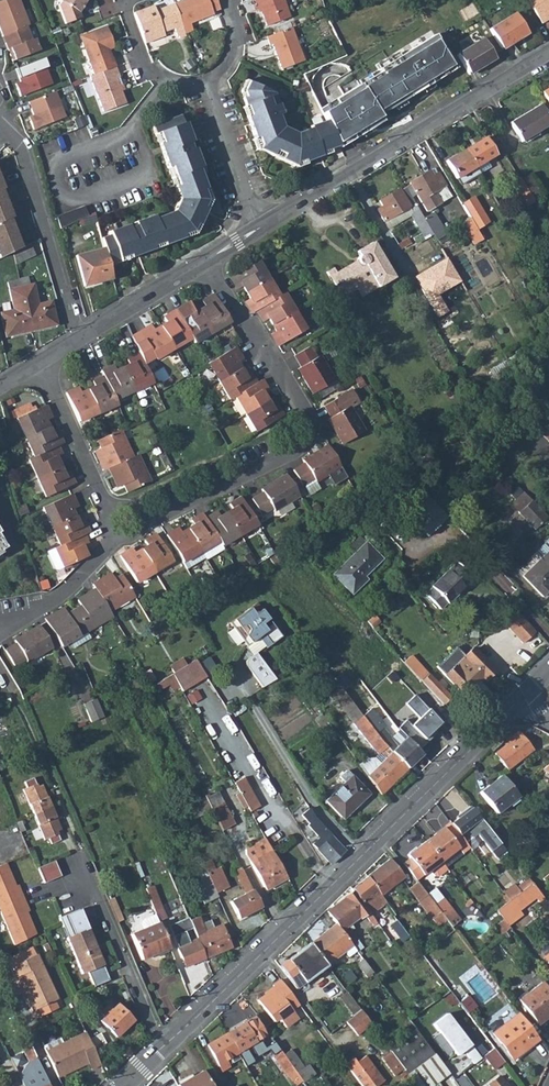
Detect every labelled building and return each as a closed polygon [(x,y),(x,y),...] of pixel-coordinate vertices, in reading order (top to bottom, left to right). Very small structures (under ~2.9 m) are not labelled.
[(3,35),(27,26),(29,25),(19,0),(1,0),(0,0),(0,16),(1,18),(0,18),(0,28),(3,35)] [(67,22),(84,17),(81,8),(84,2),(86,3),(88,0),(60,0),(63,2),(61,6),(67,22)] [(184,2),(184,0),(183,0),(175,3),(183,25),(191,22),(213,14),(212,11),(220,8),(217,0),(188,0),(184,2)] [(256,7),(258,6),(266,26),(289,18),(283,0),(254,0),(256,7)] [(543,25),(548,21),(548,0),(528,0),(543,25)] [(154,4),(134,12),(144,42),(164,34),(163,31),(174,27),(176,35),(185,32),(183,25),(175,3),(156,10),(154,4)] [(333,29),(346,55),(360,85),(370,104),(380,126),(397,117),(364,50),(404,34),(392,4),(339,24),(332,27),(333,29)] [(489,29),(502,50),(528,34),(516,13),(489,29)] [(185,32),(193,29),(191,22),(183,25),(185,32)] [(113,56),(111,56),(108,47),(104,38),(110,36),(106,25),(80,35),(94,74),(116,65),(113,56)] [(27,26),(3,35),(8,50),(11,49),(8,42),(30,33),(27,26)] [(269,45),(272,44),(281,69),(303,61),(292,28),(266,37),(269,45)] [(13,62),(41,51),(36,40),(33,41),(30,33),(8,42),(11,49),(8,50),(13,62)] [(460,33),(449,39),(457,53),(467,47),(460,33)] [(58,34),(51,37),(53,46),(61,43),(58,34)] [(110,36),(104,38),(108,47),(114,45),(110,36)] [(437,45),(445,59),(457,53),(449,39),(437,45)] [(469,74),(496,59),(484,39),(458,54),(469,74)] [(54,84),(44,58),(18,68),(23,81),(24,85),(20,86),(23,96),(54,84)] [(421,71),(426,78),(444,66),(439,59),(421,71)] [(103,110),(125,102),(116,76),(120,75),(116,65),(94,74),(90,75),(103,110)] [(309,85),(317,102),(327,98),(318,80),(309,85)] [(293,169),(329,156),(328,153),(340,148),(327,122),(308,129),(309,131),(295,137),(282,130),(277,119),(281,117),(274,96),(246,82),(241,93),(246,108),(244,109),(255,141),(252,142),(256,153),(259,152),(293,169)] [(355,94),(362,108),(370,104),(360,85),(355,88),(358,93),(355,94)] [(66,117),(57,92),(30,103),(34,113),(36,118),(31,120),(35,130),(66,117)] [(541,103),(510,122),(522,142),(548,126),(548,117),(541,103)] [(336,127),(345,146),(376,130),(366,112),(336,127)] [(178,202),(174,213),(155,220),(153,216),(135,223),(136,227),(126,231),(124,227),(109,233),(110,236),(103,239),(111,270),(197,237),(212,203),(200,171),(203,170),(186,125),(185,125),(183,126),(180,119),(180,117),(176,119),(172,120),(172,118),(170,117),(169,116),(168,115),(165,114),(163,115),(162,115),(161,116),(159,118),(158,120),(158,121),(158,123),(158,125),(157,125),(150,128),(178,202)] [(466,149),(476,167),(480,173),(492,166),(488,160),(495,155),(484,138),(466,149)] [(447,160),(457,178),(460,177),(476,167),(466,149),(447,160)] [(476,167),(460,177),(463,183),(480,173),(476,167)] [(410,182),(410,184),(405,187),(410,194),(415,191),(427,211),(441,203),(436,195),(433,196),(431,192),(445,185),(438,173),(433,176),(430,170),(410,182)] [(542,194),(530,174),(521,180),(533,199),(542,194)] [(529,202),(533,199),(521,180),(519,177),(513,181),(524,199),(527,198),(529,202)] [(436,195),(441,203),(452,196),(445,185),(431,192),(433,196),(436,195)] [(412,214),(426,238),(433,233),(424,218),(410,194),(405,187),(401,189),(400,188),(380,200),(383,206),(378,209),(389,227),(412,214)] [(0,189),(0,221),(9,218),(15,216),(11,207),(8,208),(1,189),(0,189)] [(489,221),(474,197),(462,204),(470,217),(477,228),(489,221)] [(60,228),(80,219),(88,215),(84,206),(57,215),(60,228)] [(98,222),(96,211),(88,215),(80,219),(82,226),(98,222)] [(434,212),(424,218),(433,233),(437,239),(446,234),(434,212)] [(477,228),(470,217),(462,222),(474,243),(483,238),(477,228)] [(24,246),(20,236),(16,237),(9,218),(0,221),(0,258),(13,252),(24,246)] [(381,237),(392,255),(412,243),(409,238),(398,244),(391,231),(381,237)] [(337,272),(334,268),(327,272),(336,288),(341,285),(346,296),(357,289),(374,279),(378,287),(394,278),(373,242),(357,251),(360,256),(359,256),(358,258),(357,259),(357,260),(358,262),(359,263),(355,265),(353,263),(337,272)] [(13,252),(15,264),(35,254),(29,244),(24,246),(13,252)] [(112,280),(105,250),(78,256),(85,286),(112,280)] [(248,292),(271,279),(261,261),(232,278),(239,289),(245,287),(248,292)] [(21,286),(29,285),(27,278),(19,280),(21,286)] [(259,310),(281,297),(271,279),(248,292),(252,298),(246,301),(253,314),(259,310)] [(378,287),(374,279),(357,289),(362,297),(378,287)] [(8,282),(9,289),(21,286),(19,280),(8,282)] [(55,315),(52,301),(38,304),(33,283),(29,285),(21,286),(32,331),(53,326),(51,316),(55,315)] [(9,289),(14,310),(0,313),(3,327),(7,326),(9,336),(32,331),(21,286),(9,289)] [(201,311),(214,333),(234,321),(218,294),(204,302),(207,307),(201,311)] [(287,294),(281,297),(259,310),(266,321),(271,318),(275,325),(297,312),(287,294)] [(180,317),(193,338),(196,344),(214,333),(201,311),(194,315),(191,310),(180,317)] [(162,327),(175,348),(193,338),(180,317),(176,311),(166,318),(169,323),(162,327)] [(281,347),(308,331),(297,312),(275,325),(278,331),(274,334),(281,347)] [(153,325),(141,332),(134,337),(141,353),(150,347),(157,359),(175,348),(162,327),(156,330),(153,325)] [(320,357),(313,346),(297,356),(304,367),(301,368),(315,394),(337,382),(322,356),(320,357)] [(245,359),(237,347),(210,363),(222,382),(244,369),(240,362),(245,359)] [(130,358),(132,363),(125,367),(136,390),(154,382),(141,353),(130,358)] [(106,376),(117,399),(136,390),(125,367),(119,369),(117,364),(104,370),(106,376)] [(237,397),(259,383),(252,371),(247,374),(244,369),(222,382),(232,399),(237,397)] [(119,404),(117,399),(106,376),(95,380),(98,386),(90,390),(100,412),(119,404)] [(237,397),(248,414),(269,401),(265,395),(271,391),(264,380),(259,383),(237,397)] [(65,394),(78,422),(100,412),(90,390),(82,393),(80,388),(65,394)] [(345,445),(366,433),(352,408),(361,403),(354,391),(327,406),(333,418),(331,420),(345,445)] [(269,401),(248,414),(258,431),(285,416),(278,404),(273,407),(269,401)] [(16,411),(18,417),(36,409),(33,403),(16,411)] [(36,409),(18,417),(27,438),(51,427),(48,420),(52,418),(47,405),(36,409)] [(538,430),(548,442),(548,419),(538,430)] [(54,434),(51,427),(27,438),(36,457),(60,446),(64,444),(59,432),(54,434)] [(110,468),(133,458),(121,430),(99,440),(102,449),(96,451),(104,471),(110,468)] [(65,458),(60,446),(36,457),(31,459),(39,478),(62,467),(60,461),(65,458)] [(319,483),(328,477),(335,487),(348,480),(329,447),(305,462),(307,465),(297,472),(306,487),(306,486),(312,497),(323,491),(319,483)] [(139,455),(133,458),(110,468),(119,488),(125,485),(129,493),(151,483),(139,455)] [(65,474),(62,467),(39,478),(47,497),(77,484),(71,471),(65,474)] [(264,488),(266,492),(255,498),(264,514),(275,507),(277,509),(302,495),(289,474),(264,488)] [(418,485),(409,493),(415,499),(404,510),(427,534),(447,514),(418,485)] [(510,504),(537,530),(548,518),(548,517),(524,491),(510,504)] [(79,506),(73,494),(44,506),(54,527),(77,516),(74,509),(79,506)] [(232,504),(235,509),(229,512),(242,534),(260,524),(243,497),(232,504)] [(338,513),(347,523),(355,515),(345,505),(338,513)] [(208,518),(222,541),(224,545),(242,534),(229,512),(223,516),(220,511),(208,518)] [(191,529),(204,552),(222,541),(208,518),(205,514),(194,520),(197,525),(191,529)] [(80,522),(77,516),(54,527),(62,545),(86,535),(91,533),(85,520),(80,522)] [(188,568),(207,557),(204,552),(191,529),(184,533),(181,528),(168,535),(188,568)] [(145,548),(158,571),(174,561),(158,533),(146,540),(149,546),(145,548)] [(86,536),(86,535),(62,545),(57,547),(58,550),(86,536)] [(91,547),(86,536),(58,550),(65,567),(89,557),(86,549),(91,547)] [(365,578),(383,561),(361,537),(349,548),(355,555),(334,575),(353,595),(368,580),(365,578)] [(307,543),(304,539),(297,545),(301,549),(307,543)] [(538,550),(544,556),(548,551),(548,539),(538,550)] [(222,541),(204,552),(207,557),(209,560),(227,550),(224,545),(222,541)] [(123,555),(139,582),(158,571),(145,548),(136,553),(133,549),(123,555)] [(58,550),(50,554),(56,567),(60,569),(65,567),(58,550)] [(523,576),(542,596),(548,589),(548,584),(548,551),(523,576)] [(447,603),(472,579),(455,562),(431,585),(433,587),(425,594),(439,608),(446,601),(447,603)] [(137,596),(124,574),(116,579),(113,574),(96,584),(99,589),(112,611),(137,596)] [(77,609),(90,631),(115,616),(112,611),(99,589),(80,600),(83,606),(77,609)] [(78,648),(94,638),(90,631),(77,609),(69,614),(66,609),(49,619),(65,646),(74,641),(78,648)] [(285,638),(264,611),(257,615),(252,609),(249,611),(235,622),(252,644),(260,638),(268,649),(269,650),(285,638)] [(534,633),(515,613),(503,624),(523,644),(534,633)] [(30,662),(54,647),(41,626),(17,640),(19,644),(7,651),(16,666),(28,659),(30,662)] [(268,649),(260,638),(252,644),(247,648),(251,654),(257,651),(260,651),(261,654),(268,649)] [(495,670),(473,648),(446,675),(467,697),(477,688),(474,685),(482,677),(485,680),(495,670)] [(247,657),(246,660),(262,686),(275,678),(261,654),(260,651),(257,651),(251,654),(247,657)] [(430,673),(426,676),(410,658),(406,662),(444,703),(451,696),(430,673)] [(187,659),(174,666),(178,672),(191,665),(187,659)] [(184,692),(208,678),(197,661),(191,665),(178,672),(174,674),(177,680),(184,692)] [(153,693),(177,680),(174,674),(150,688),(153,693)] [(338,682),(343,689),(352,683),(347,676),(338,682)] [(355,750),(351,752),(367,775),(381,794),(408,768),(391,751),(386,744),(363,715),(343,689),(334,696),(378,753),(375,756),(369,756),(366,759),(361,752),(358,754),(355,750)] [(93,700),(81,706),(89,723),(101,717),(93,700)] [(406,736),(422,753),(456,719),(444,705),(438,700),(429,708),(421,700),(410,711),(418,719),(404,734),(406,736)] [(363,715),(386,744),(400,730),(379,703),(363,715)] [(329,724),(330,723),(323,713),(316,718),(323,728),(329,724)] [(323,728),(331,740),(338,736),(329,724),(323,728)] [(404,734),(400,730),(386,744),(391,751),(406,736),(404,734)] [(512,737),(514,739),(495,754),(508,771),(534,750),(519,731),(512,737)] [(391,751),(408,768),(422,753),(406,736),(391,751)] [(362,801),(369,794),(347,770),(340,777),(345,782),(326,801),(341,817),(360,799),(362,801)] [(518,797),(501,775),(480,792),(496,813),(518,797)] [(61,830),(39,780),(35,782),(33,776),(23,781),(25,786),(22,787),(44,837),(47,836),(50,842),(60,837),(57,832),(61,830)] [(259,805),(248,786),(239,792),(249,811),(259,805)] [(235,824),(219,792),(206,798),(223,831),(235,824)] [(307,815),(313,813),(307,804),(302,806),(307,815)] [(460,835),(480,818),(470,806),(462,813),(463,814),(451,823),(460,835)] [(313,814),(311,816),(313,818),(309,820),(319,832),(324,827),(316,818),(313,814)] [(468,831),(472,836),(486,826),(480,818),(460,835),(461,836),(468,831)] [(469,847),(461,836),(460,835),(451,823),(450,822),(425,841),(441,861),(446,868),(465,853),(463,852),(469,847)] [(487,827),(478,834),(496,857),(505,849),(487,827)] [(468,831),(461,836),(469,847),(471,849),(476,845),(477,843),(472,836),(468,831)] [(332,835),(326,841),(321,836),(313,844),(332,864),(346,850),(343,847),(332,835)] [(408,854),(423,874),(430,869),(434,876),(438,876),(447,869),(446,868),(441,861),(425,841),(408,854)] [(266,842),(246,853),(266,889),(286,877),(266,842)] [(38,864),(44,879),(60,873),(56,862),(54,858),(38,864)] [(214,869),(209,859),(202,862),(203,864),(207,873),(214,869)] [(404,876),(390,859),(367,876),(380,894),(383,892),(389,888),(404,876)] [(7,862),(0,865),(0,909),(14,945),(36,933),(27,911),(25,906),(29,904),(23,889),(19,891),(17,886),(7,862)] [(203,864),(194,868),(200,881),(209,877),(207,873),(203,864)] [(209,877),(216,892),(228,886),(219,867),(214,869),(207,873),(209,877)] [(242,867),(234,871),(245,893),(230,901),(238,918),(262,906),(242,867)] [(354,891),(365,906),(380,894),(367,876),(352,888),(354,891)] [(198,891),(204,903),(218,897),(216,892),(209,877),(200,881),(195,883),(198,891)] [(532,882),(528,877),(516,887),(520,891),(532,882)] [(417,881),(408,888),(433,921),(436,925),(445,918),(441,913),(426,894),(417,881)] [(515,906),(519,911),(541,894),(532,882),(520,891),(519,892),(514,896),(519,903),(515,906)] [(519,892),(514,884),(504,892),(509,900),(514,896),(519,892)] [(426,894),(441,913),(450,906),(436,887),(426,894)] [(383,892),(387,899),(394,894),(389,888),(383,892)] [(365,906),(354,891),(327,911),(336,923),(352,945),(359,940),(348,926),(368,911),(365,906)] [(380,894),(365,906),(368,911),(370,913),(386,902),(380,894)] [(496,910),(508,925),(521,914),(519,911),(515,906),(519,903),(514,896),(509,900),(496,910)] [(123,919),(114,898),(109,900),(118,922),(123,919)] [(156,914),(158,920),(166,917),(159,901),(152,904),(156,914)] [(450,925),(460,918),(450,906),(441,913),(445,918),(450,925)] [(84,918),(80,908),(75,909),(59,916),(63,926),(84,918)] [(143,928),(159,922),(158,920),(156,914),(141,920),(140,922),(143,928)] [(186,967),(206,958),(196,935),(188,938),(185,929),(192,926),(190,921),(188,915),(168,923),(186,967)] [(206,958),(231,947),(222,925),(205,931),(199,917),(190,921),(192,926),(196,935),(206,958)] [(397,919),(390,924),(404,941),(409,937),(409,936),(397,919)] [(143,928),(131,933),(141,959),(170,947),(159,922),(143,928)] [(352,945),(336,923),(310,943),(326,965),(345,951),(352,945)] [(96,988),(111,980),(89,932),(87,933),(85,929),(66,937),(82,975),(89,972),(96,988)] [(310,943),(280,966),(297,988),(326,965),(310,943)] [(345,951),(349,956),(357,950),(352,945),(345,951)] [(363,958),(357,963),(367,976),(373,972),(363,958)] [(14,970),(35,1015),(60,1003),(38,959),(14,970)] [(280,978),(273,984),(276,989),(267,996),(265,993),(258,999),(275,1021),(280,1017),(287,1027),(299,1018),(292,1009),(299,1004),(280,978)] [(541,982),(519,1000),(538,1025),(548,1016),(548,992),(541,982)] [(346,992),(339,998),(353,1016),(360,1010),(346,992)] [(429,994),(418,1002),(423,1009),(434,1002),(429,994)] [(108,1004),(99,1012),(103,1016),(100,1019),(116,1036),(134,1020),(119,1002),(112,1008),(108,1004)] [(353,1016),(346,1022),(357,1036),(371,1024),(360,1010),(353,1016)] [(413,1025),(425,1016),(421,1011),(409,1019),(413,1025)] [(433,1023),(457,1054),(451,1059),(461,1072),(482,1057),(448,1011),(433,1023)] [(518,1013),(492,1033),(512,1060),(529,1047),(528,1046),(537,1039),(518,1013)] [(266,1036),(255,1017),(227,1034),(238,1053),(266,1036)] [(404,1068),(410,1076),(417,1085),(444,1085),(441,1082),(451,1074),(416,1028),(389,1049),(404,1068)] [(238,1053),(227,1034),(208,1045),(223,1071),(229,1067),(225,1060),(238,1053)] [(103,1069),(88,1037),(57,1052),(58,1056),(50,1060),(61,1082),(72,1077),(70,1073),(81,1068),(83,1072),(91,1068),(94,1074),(103,1069)] [(302,1080),(297,1074),(284,1055),(276,1044),(269,1050),(295,1085),(302,1080)] [(494,1069),(505,1062),(494,1048),(484,1055),(494,1069)] [(303,1069),(290,1051),(284,1055),(297,1074),(303,1069)] [(352,1057),(345,1062),(363,1085),(372,1085),(373,1085),(374,1085),(376,1085),(384,1080),(366,1055),(356,1062),(352,1057)] [(37,1057),(15,1067),(24,1085),(50,1085),(37,1057)] [(304,1083),(315,1075),(309,1066),(303,1069),(297,1074),(302,1080),(304,1083)] [(72,1077),(83,1072),(81,1068),(70,1073),(72,1077)] [(203,1070),(177,1085),(178,1085),(212,1085),(203,1070)] [(500,1076),(488,1085),(489,1085),(507,1085),(500,1076)]
